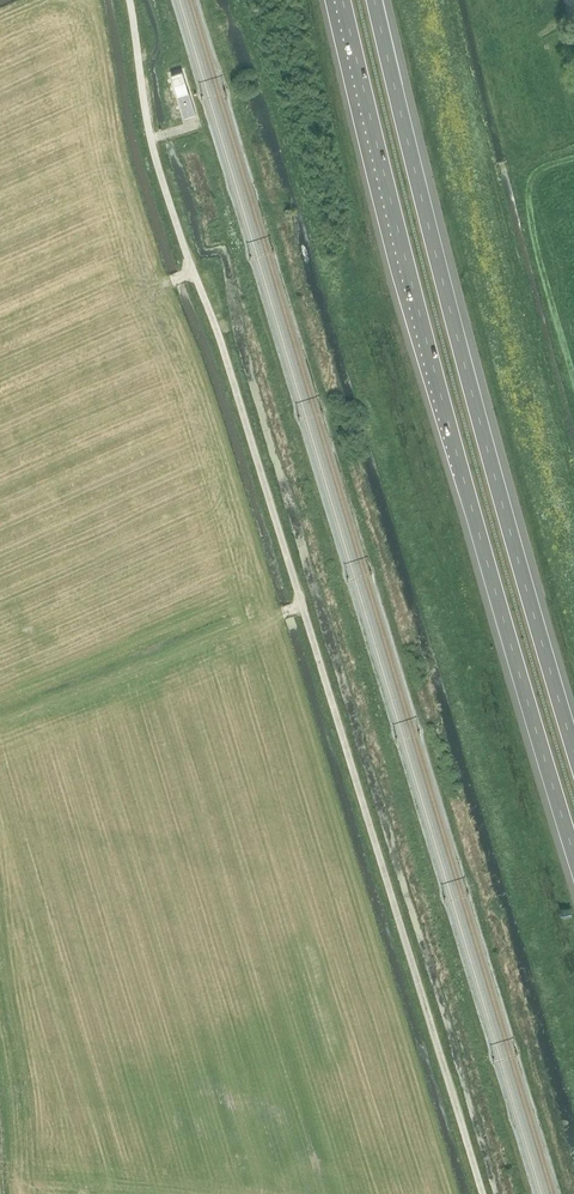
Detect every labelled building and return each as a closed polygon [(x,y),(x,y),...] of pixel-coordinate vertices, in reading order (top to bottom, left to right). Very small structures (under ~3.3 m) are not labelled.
[(172,75),(175,85),(186,82),(183,72),(172,75)] [(189,93),(186,82),(175,85),(178,96),(189,93)] [(185,118),(196,114),(189,93),(178,96),(185,118)]
